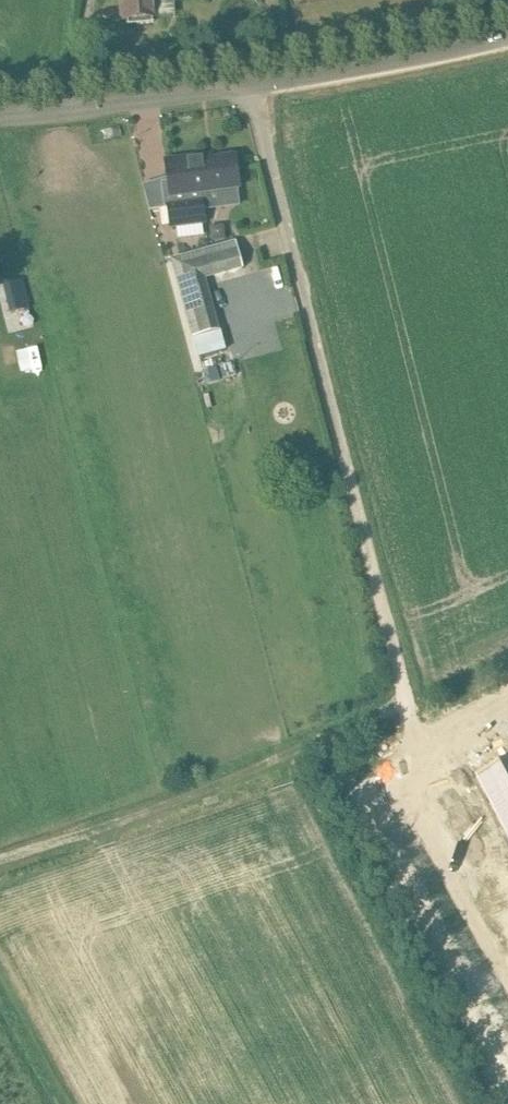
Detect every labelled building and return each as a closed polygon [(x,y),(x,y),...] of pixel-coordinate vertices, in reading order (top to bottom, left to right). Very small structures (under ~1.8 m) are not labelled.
[(123,20),(159,16),(158,0),(121,0),(123,20)] [(236,159),(234,160),(233,155),(219,157),(219,162),(204,164),(203,159),(167,164),(169,184),(162,185),(165,211),(169,211),(171,227),(206,223),(202,195),(240,190),(236,159)] [(224,227),(209,229),(211,244),(226,243),(224,227)] [(172,259),(193,337),(211,332),(196,273),(218,267),(220,276),(243,269),(236,241),(172,259)] [(3,283),(11,311),(32,305),(24,277),(3,283)] [(216,367),(208,369),(210,381),(218,379),(216,367)] [(472,772),(502,830),(507,827),(507,753),(472,772)]
